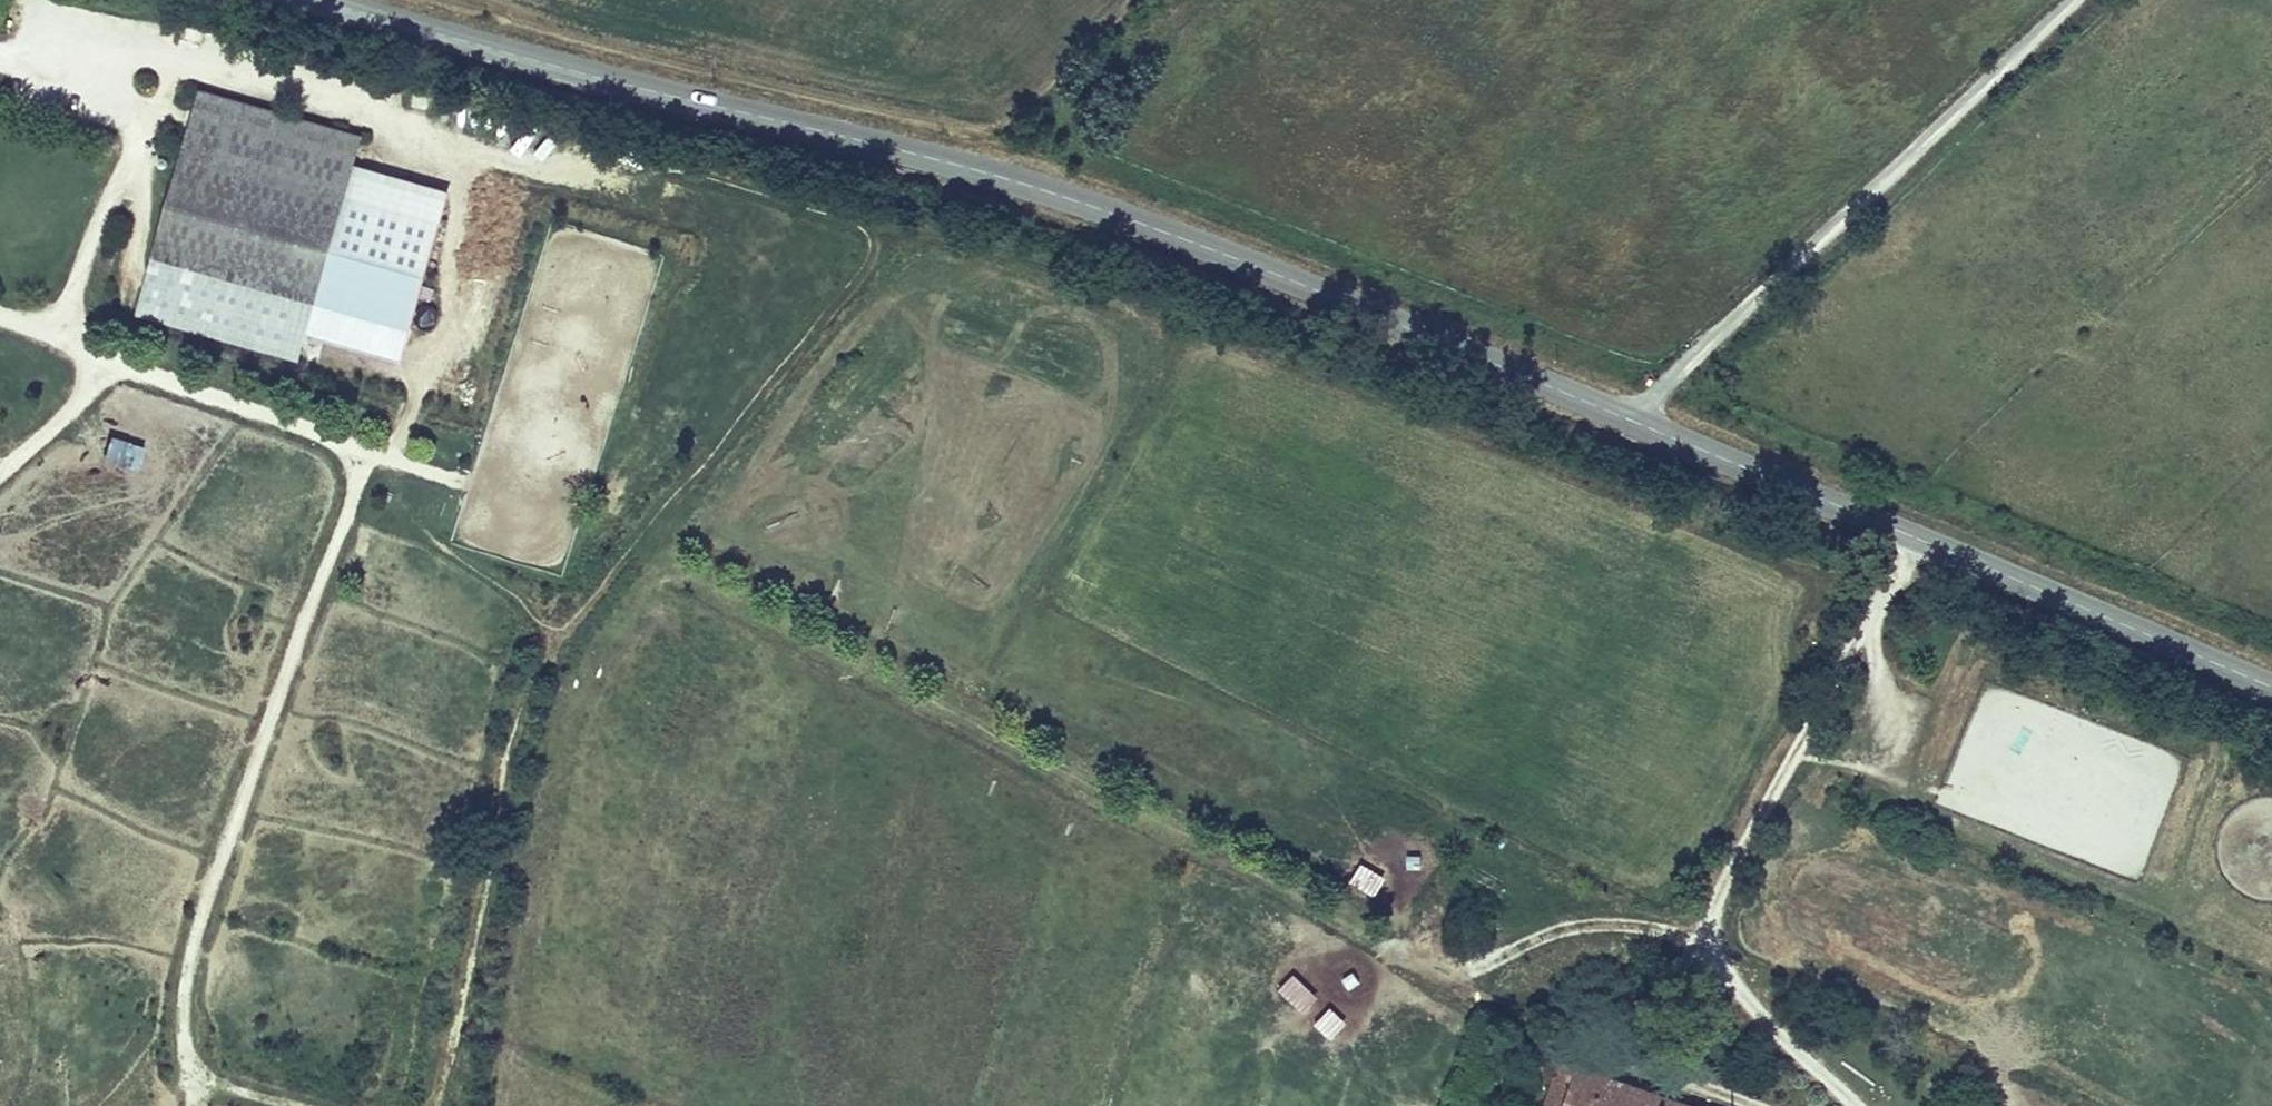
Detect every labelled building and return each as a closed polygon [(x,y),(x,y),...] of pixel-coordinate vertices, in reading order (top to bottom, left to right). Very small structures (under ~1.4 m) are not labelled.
[(355,162),(363,133),(200,87),(134,316),(298,362),(306,332),(402,360),(451,189),(355,162)] [(140,469),(147,447),(110,436),(103,459),(140,469)] [(1985,684),(1942,807),(2029,837),(2052,769),(2061,772),(2067,754),(2055,750),(2068,713),(1985,684)] [(2111,871),(2144,876),(2149,846),(2116,841),(2111,871)] [(1361,864),(1348,883),(1371,899),(1384,880),(1361,864)] [(1300,1015),(1317,998),(1291,974),(1275,991),(1300,1015)] [(1328,1009),(1313,1027),(1330,1041),(1345,1023),(1328,1009)] [(1559,1055),(1541,1105),(1710,1105),(1559,1055)]
